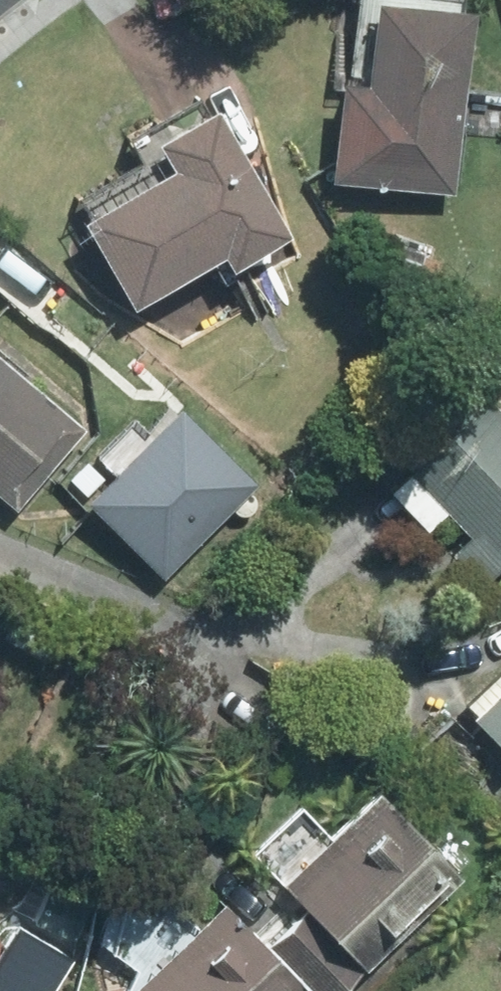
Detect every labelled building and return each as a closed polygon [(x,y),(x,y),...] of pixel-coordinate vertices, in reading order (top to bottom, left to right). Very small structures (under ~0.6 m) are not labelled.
[(428,0),(368,0),(360,87),(329,84),(320,188),(451,200),(469,4),(428,0)] [(287,235),(204,109),(147,146),(161,168),(61,233),(116,317),(216,252),(220,258),(230,273),(287,235)] [(83,432),(0,362),(0,495),(58,543),(84,512),(45,477),(83,432)] [(380,491),(419,532),(440,511),(465,537),(454,547),(486,581),(497,571),(500,575),(500,376),(380,491)] [(252,482),(168,402),(140,431),(121,413),(58,478),(162,576),(252,482)] [(450,711),(500,765),(500,663),(450,711)] [(369,788),(326,834),(293,804),(242,858),(291,904),(260,937),(317,990),(338,990),(357,970),(323,938),(351,908),(381,937),(449,864),(369,788)] [(277,988),(252,963),(263,953),(213,901),(120,990),(275,990),(277,988)]
